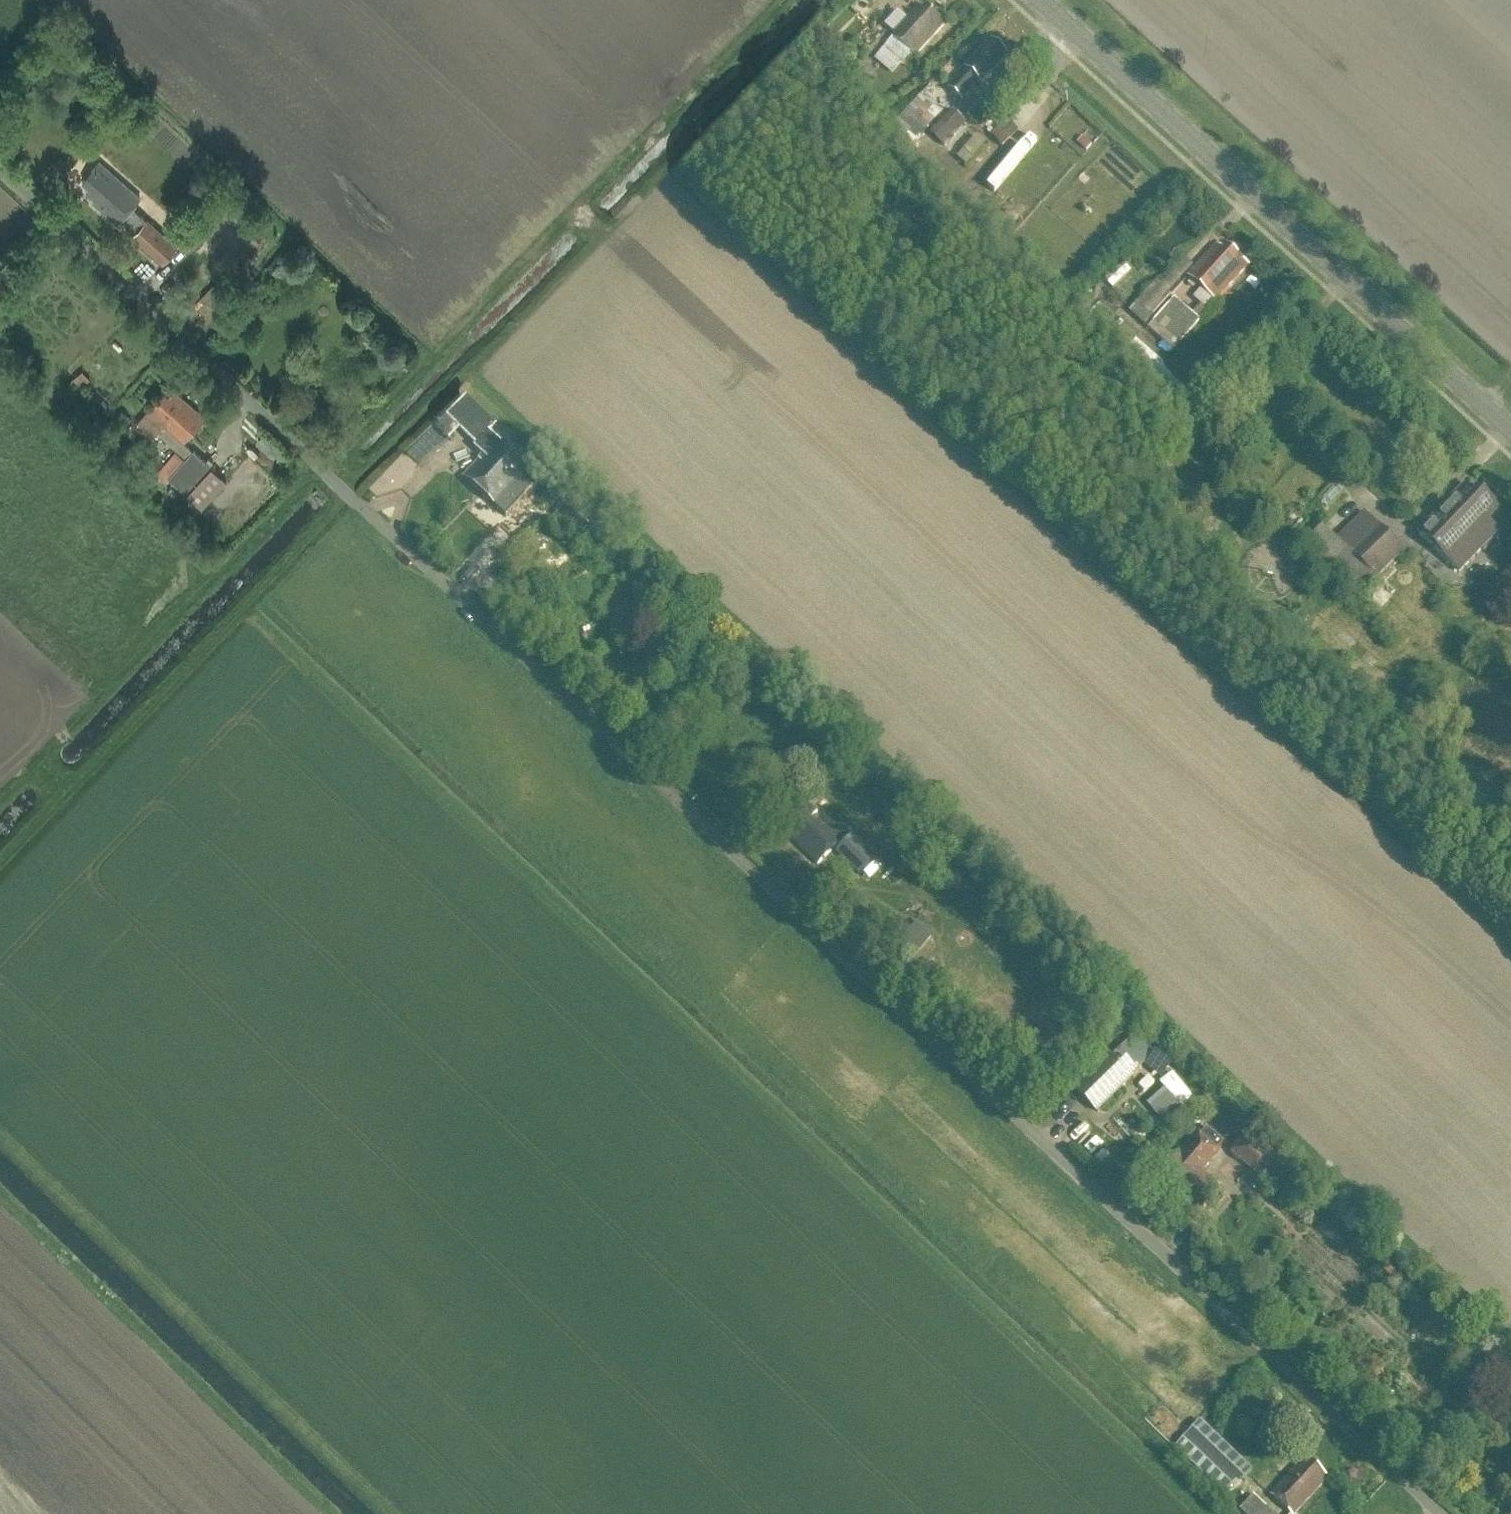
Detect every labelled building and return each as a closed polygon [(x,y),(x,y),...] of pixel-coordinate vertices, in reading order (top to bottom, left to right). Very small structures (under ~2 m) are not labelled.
[(891,77),(903,64),(911,56),(914,60),(945,27),(926,10),(922,14),(917,9),(907,20),(909,23),(893,40),(894,41),(886,49),(874,63),(891,77)] [(990,45),(964,73),(964,74),(948,92),(962,104),(978,86),(981,89),(1007,60),(990,45)] [(921,102),(898,129),(917,146),(940,118),(921,102)] [(997,120),(991,115),(992,114),(985,108),(981,104),(978,108),(968,118),(967,120),(977,129),(981,124),(988,129),(997,120)] [(940,147),(963,123),(953,113),(930,137),(940,147)] [(1003,149),(1018,133),(1007,123),(991,139),(1003,149)] [(99,163),(83,183),(91,190),(87,193),(97,202),(95,204),(118,224),(124,217),(139,231),(132,238),(162,264),(178,247),(149,221),(148,221),(133,207),(140,199),(99,163)] [(1226,250),(1222,254),(1217,249),(1188,280),(1215,305),(1248,269),(1226,250)] [(1126,270),(1120,263),(1102,280),(1108,287),(1126,270)] [(1170,298),(1155,285),(1128,314),(1143,328),(1170,298)] [(1171,303),(1151,325),(1177,349),(1197,326),(1196,325),(1212,306),(1198,293),(1190,303),(1197,309),(1188,319),(1171,303)] [(1139,338),(1122,322),(1108,337),(1125,353),(1139,338)] [(151,439),(160,428),(162,430),(165,426),(184,443),(205,419),(174,391),(169,397),(164,393),(145,414),(145,415),(136,425),(151,439)] [(447,420),(462,405),(454,397),(439,412),(447,420)] [(449,443),(459,432),(477,450),(475,452),(483,460),(464,481),(481,497),(515,460),(502,447),(490,436),(497,429),(466,400),(447,421),(447,420),(436,431),(449,443)] [(226,482),(193,451),(168,477),(201,508),(226,482)] [(515,460),(481,497),(498,513),(528,480),(524,476),(528,472),(515,460)] [(1424,534),(1460,572),(1487,544),(1477,534),(1497,513),(1477,494),(1473,499),(1466,493),(1445,514),(1444,513),(1424,534)] [(1403,555),(1363,515),(1334,544),(1320,530),(1305,545),(1359,599),(1403,555)] [(818,868),(841,843),(815,819),(817,816),(801,802),(793,811),(792,810),(781,822),(785,826),(780,832),(818,868)] [(853,835),(836,852),(860,876),(877,859),(853,835)] [(901,941),(916,956),(934,938),(919,923),(901,941)] [(1151,1055),(1135,1038),(1112,1062),(1128,1078),(1151,1055)] [(1128,1078),(1112,1062),(1109,1059),(1075,1093),(1097,1115),(1131,1081),(1128,1078)] [(1174,1090),(1151,1098),(1160,1125),(1183,1117),(1174,1090)] [(1219,1154),(1198,1136),(1155,1186),(1196,1221),(1221,1192),(1201,1175),(1219,1154)] [(1248,1136),(1231,1156),(1253,1175),(1270,1155),(1248,1136)] [(1251,1475),(1199,1424),(1191,1433),(1242,1484),(1251,1475)] [(1232,1488),(1183,1441),(1175,1450),(1224,1497),(1232,1488)] [(1286,1513),(1297,1513),(1328,1481),(1310,1464),(1305,1469),(1301,1465),(1270,1498),(1275,1503),(1286,1513)] [(1239,1513),(1240,1513),(1269,1513),(1253,1499),(1239,1513)]
